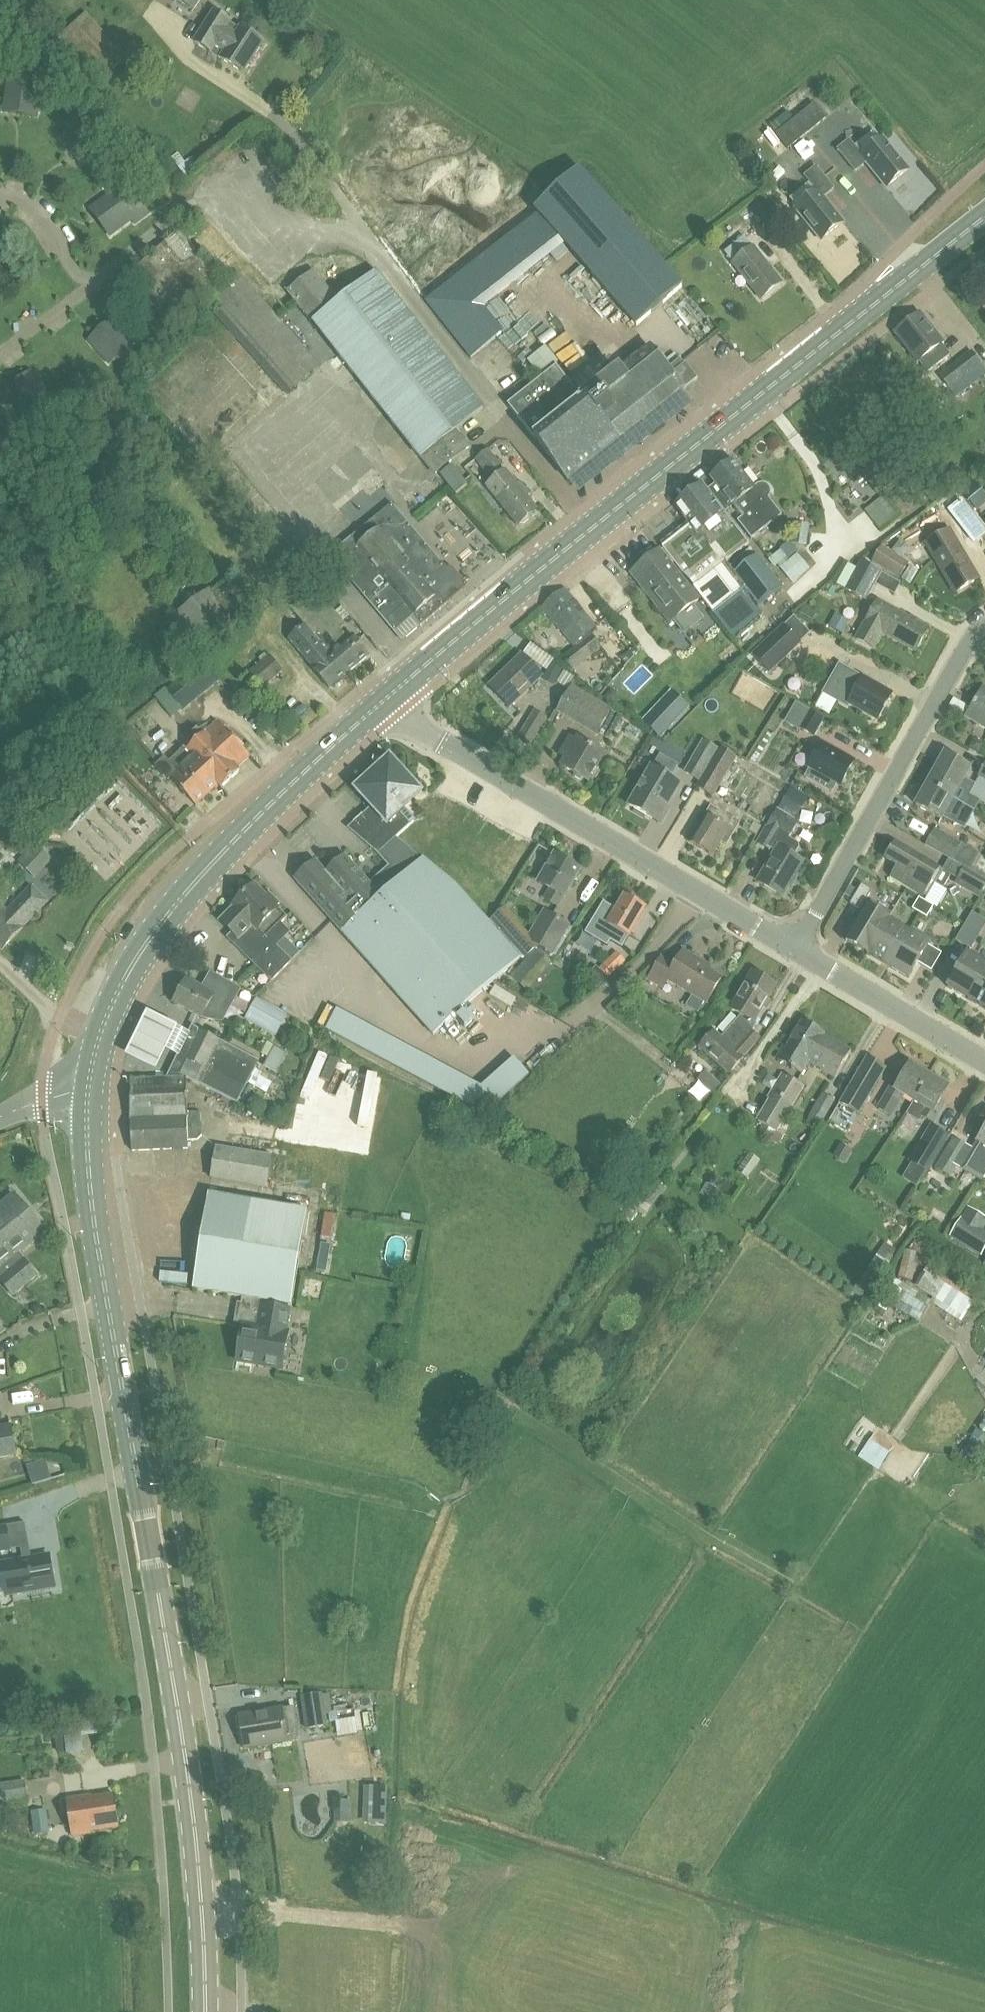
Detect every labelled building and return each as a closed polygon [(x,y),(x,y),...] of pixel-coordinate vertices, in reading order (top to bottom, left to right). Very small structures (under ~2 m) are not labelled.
[(193,9),(199,0),(179,0),(193,9)] [(196,41),(223,58),(244,72),(264,41),(240,26),(238,28),(231,24),(233,21),(215,10),(196,41)] [(85,16),(51,46),(92,90),(125,60),(85,16)] [(10,78),(6,103),(5,114),(35,118),(37,108),(40,89),(44,89),(47,74),(32,72),(30,80),(10,78)] [(814,104),(796,119),(807,133),(826,118),(814,104)] [(788,148),(807,133),(796,119),(777,134),(788,148)] [(91,123),(76,137),(68,144),(86,165),(110,144),(91,123)] [(866,162),(886,187),(908,170),(883,139),(862,156),(849,140),(838,149),(855,171),(866,162)] [(816,167),(805,176),(817,191),(796,209),(821,240),(843,222),(823,197),(833,189),(816,167)] [(579,168),(534,208),(636,325),(682,286),(579,168)] [(119,189),(98,204),(90,210),(108,235),(117,229),(132,218),(135,222),(147,212),(138,200),(131,205),(119,189)] [(168,323),(220,277),(179,230),(126,277),(168,323)] [(760,299),(781,283),(752,247),(732,264),(760,299)] [(419,457),(420,456),(434,473),(468,446),(455,429),(482,408),(376,272),(337,302),(313,271),(288,290),(419,457)] [(237,274),(213,296),(222,306),(215,312),(287,391),(318,363),(237,274)] [(927,372),(949,355),(941,345),(943,343),(920,313),(894,333),(917,363),(919,362),(927,372)] [(131,343),(117,327),(111,319),(89,338),(96,346),(110,362),(131,343)] [(542,377),(508,404),(567,481),(684,390),(697,379),(686,365),(685,366),(680,360),(667,370),(650,348),(582,401),(573,389),(555,367),(542,377)] [(956,399),(984,375),(984,373),(971,353),(939,376),(956,399)] [(53,400),(36,380),(30,371),(6,392),(26,415),(22,418),(32,430),(44,420),(38,413),(53,400)] [(147,379),(138,384),(148,400),(156,395),(147,379)] [(870,467),(885,486),(909,468),(894,449),(870,467)] [(487,475),(500,465),(488,450),(475,460),(487,475)] [(367,458),(349,468),(353,477),(372,466),(367,458)] [(782,516),(768,499),(769,497),(770,496),(770,494),(770,493),(770,491),(770,490),(769,488),(768,487),(767,486),(766,485),(764,484),(762,484),(761,484),(759,484),(758,485),(754,488),(734,461),(731,463),(727,463),(723,466),(721,471),(710,479),(715,486),(712,489),(728,509),(732,506),(741,518),(737,522),(751,540),(782,516)] [(451,466),(440,474),(455,494),(467,485),(451,466)] [(517,485),(511,478),(504,470),(485,485),(498,501),(498,502),(517,525),(520,523),(523,523),(527,520),(527,517),(537,509),(526,497),(529,494),(520,483),(517,485)] [(984,493),(976,483),(964,492),(972,502),(984,493)] [(712,489),(708,492),(703,486),(675,507),(690,526),(662,548),(712,613),(744,589),(725,563),(748,545),(723,513),(728,509),(712,489)] [(422,625),(447,604),(466,589),(467,583),(453,567),(449,568),(447,569),(401,512),(393,503),(334,551),(349,570),(345,573),(360,589),(395,632),(414,616),(422,625)] [(957,523),(972,542),(984,532),(984,530),(971,513),(957,523)] [(438,551),(461,538),(451,519),(427,532),(438,551)] [(808,530),(792,528),(790,544),(806,546),(808,530)] [(478,529),(460,539),(471,559),(489,548),(478,529)] [(978,579),(957,544),(948,530),(926,543),(956,593),(978,579)] [(909,561),(882,544),(871,562),(899,579),(909,561)] [(699,602),(687,587),(659,551),(631,573),(671,624),(674,622),(684,634),(704,618),(694,605),(699,602)] [(783,587),(758,555),(734,574),(759,606),(783,587)] [(866,600),(882,571),(861,559),(845,589),(866,600)] [(179,617),(199,644),(250,603),(230,577),(179,617)] [(347,674),(370,655),(354,635),(339,647),(328,634),(339,625),(333,617),(337,615),(315,588),(291,608),(306,627),(290,640),(330,688),(336,684),(337,686),(348,676),(347,674)] [(592,633),(591,634),(590,633),(596,628),(583,612),(565,589),(542,608),(574,648),(563,657),(574,671),(604,647),(592,633)] [(871,648),(880,632),(916,652),(929,630),(884,605),(876,600),(855,639),(871,648)] [(751,655),(769,674),(811,635),(793,616),(751,655)] [(510,706),(542,675),(522,654),(497,678),(501,682),(493,689),(510,706)] [(260,689),(282,672),(270,656),(248,674),(260,689)] [(183,710),(220,681),(204,661),(167,690),(183,710)] [(551,665),(544,677),(555,683),(562,671),(551,665)] [(846,708),(849,703),(878,719),(892,694),(840,666),(824,696),(846,708)] [(601,726),(598,731),(599,731),(612,709),(573,686),(560,708),(580,720),(583,715),(601,726)] [(983,686),(965,716),(984,728),(984,687),(983,686)] [(671,689),(642,720),(660,738),(690,707),(671,689)] [(942,701),(958,709),(964,699),(948,691),(942,701)] [(814,737),(824,718),(809,709),(799,727),(814,737)] [(529,746),(545,719),(535,712),(519,739),(529,746)] [(830,718),(824,731),(850,742),(856,729),(830,718)] [(198,736),(171,762),(179,771),(171,778),(197,806),(219,785),(223,788),(242,771),(239,768),(251,757),(219,722),(200,739),(198,736)] [(588,781),(604,754),(579,739),(577,742),(572,738),(561,756),(567,759),(563,766),(575,774),(576,778),(581,781),(585,780),(588,781)] [(698,780),(717,749),(704,741),(685,772),(698,780)] [(810,768),(804,779),(832,795),(838,784),(841,785),(854,761),(822,743),(808,767),(810,768)] [(721,748),(709,767),(696,789),(711,799),(736,757),(721,748)] [(976,784),(966,778),(972,767),(946,752),(939,763),(927,784),(953,798),(973,811),(978,801),(979,800),(969,795),(976,784)] [(681,783),(670,777),(676,767),(664,759),(658,770),(652,766),(629,805),(652,819),(657,822),(666,807),(681,783)] [(296,878),(434,1034),(442,1043),(475,1014),(467,1005),(521,957),(456,884),(454,885),(400,839),(401,838),(398,836),(415,821),(404,808),(420,793),(397,768),(394,765),(387,764),(384,767),(358,790),(373,806),(378,811),(368,821),(363,826),(362,833),(393,868),(374,886),(346,855),(327,872),(317,860),(296,878)] [(968,820),(973,811),(953,798),(927,784),(916,805),(941,819),(943,815),(964,827),(968,820)] [(780,807),(798,817),(809,800),(791,789),(780,807)] [(733,819),(733,820),(711,806),(690,841),(693,843),(694,847),(698,849),(701,848),(713,855),(721,841),(726,844),(739,822),(733,819)] [(777,809),(767,826),(766,825),(755,843),(769,851),(771,848),(777,852),(759,882),(783,895),(803,861),(794,856),(799,847),(798,843),(788,837),(798,822),(777,809)] [(965,865),(973,849),(935,829),(934,830),(925,846),(953,861),(954,858),(965,865)] [(927,898),(935,883),(944,888),(951,875),(896,842),(886,859),(898,866),(892,877),(927,898)] [(559,907),(565,897),(581,870),(570,864),(570,860),(562,856),(559,857),(556,855),(540,883),(551,889),(545,899),(559,907)] [(984,890),(984,880),(965,868),(956,883),(980,897),(984,890)] [(285,937),(290,932),(282,924),(288,917),(277,906),(280,903),(270,893),(267,896),(255,884),(233,906),(234,907),(220,921),(233,933),(228,938),(272,981),(292,961),(283,952),(291,943),(285,937)] [(862,884),(850,904),(860,910),(872,890),(862,884)] [(42,908),(30,895),(12,913),(0,902),(0,946),(3,949),(26,926),(25,925),(42,908)] [(603,902),(585,933),(607,946),(610,941),(622,948),(629,935),(630,936),(646,909),(625,896),(617,910),(603,902)] [(912,909),(920,913),(926,902),(919,898),(912,909)] [(934,906),(926,902),(920,913),(927,918),(934,906)] [(848,941),(868,953),(889,919),(868,906),(848,941)] [(553,954),(571,924),(545,908),(526,938),(538,945),(536,947),(550,957),(552,953),(553,954)] [(969,948),(984,921),(972,913),(956,941),(969,948)] [(889,919),(868,953),(889,965),(909,931),(889,919)] [(930,943),(909,931),(889,965),(909,977),(930,943)] [(535,949),(523,964),(538,977),(550,962),(535,949)] [(663,987),(668,979),(708,1002),(722,978),(698,964),(700,960),(684,951),(675,965),(661,957),(649,979),(663,987)] [(969,998),(984,972),(984,962),(968,952),(948,986),(969,998)] [(609,979),(627,962),(618,953),(600,970),(609,979)] [(743,1016),(723,1038),(714,1031),(701,1047),(731,1073),(744,1058),(744,1057),(760,1038),(751,1030),(777,986),(753,971),(731,1009),(743,1016)] [(217,999),(214,997),(215,996),(188,980),(175,1003),(203,1018),(209,1008),(211,1009),(205,1020),(223,1023),(242,990),(211,972),(202,987),(218,996),(217,999)] [(969,998),(984,1008),(984,972),(969,998)] [(245,1020),(276,1037),(288,1015),(257,998),(245,1020)] [(125,1056),(126,1056),(158,1072),(168,1051),(179,1057),(191,1033),(147,1012),(125,1056)] [(802,1071),(808,1062),(811,1055),(824,1034),(803,1021),(788,1046),(783,1043),(775,1057),(802,1071)] [(263,1063),(223,1043),(197,1029),(182,1057),(185,1058),(177,1073),(185,1078),(188,1078),(241,1104),(263,1063)] [(811,1055),(808,1062),(835,1078),(851,1050),(824,1034),(811,1055)] [(433,1053),(418,1071),(426,1078),(441,1060),(433,1053)] [(859,1071),(840,1104),(857,1114),(877,1081),(885,1068),(867,1057),(859,1071)] [(448,1064),(435,1077),(443,1085),(456,1072),(448,1064)] [(915,1101),(929,1075),(910,1064),(902,1078),(898,1075),(887,1095),(899,1102),(904,1094),(915,1101)] [(458,1090),(468,1076),(459,1070),(449,1084),(458,1090)] [(803,1086),(782,1073),(767,1097),(769,1098),(757,1119),(777,1131),(803,1086)] [(948,1086),(929,1075),(915,1101),(907,1114),(919,1122),(923,1116),(933,1122),(945,1103),(940,1100),(948,1086)] [(188,1078),(185,1078),(132,1080),(130,1120),(131,1120),(133,1151),(189,1149),(189,1140),(199,1140),(203,1136),(202,1112),(189,1113),(188,1078)] [(822,1124),(836,1100),(822,1091),(808,1116),(822,1124)] [(932,1160),(946,1139),(949,1135),(933,1125),(911,1163),(926,1171),(932,1160)] [(974,1148),(955,1137),(937,1167),(951,1176),(956,1166),(982,1181),(984,1177),(984,1129),(974,1148)] [(228,1130),(227,1139),(267,1144),(268,1135),(228,1130)] [(655,1168),(636,1194),(652,1206),(671,1180),(668,1177),(690,1151),(680,1143),(657,1170),(655,1168)] [(853,1151),(840,1144),(833,1157),(845,1164),(853,1151)] [(267,1188),(273,1156),(218,1147),(213,1179),(267,1188)] [(272,1176),(305,1177),(305,1154),(273,1153),(272,1176)] [(748,1179),(761,1160),(749,1153),(736,1171),(748,1179)] [(15,1295),(38,1275),(24,1258),(21,1254),(27,1249),(47,1233),(14,1193),(0,1204),(0,1280),(2,1279),(15,1295)] [(194,1294),(293,1309),(308,1210),(209,1195),(194,1294)] [(962,1216),(949,1236),(983,1257),(984,1254),(984,1231),(962,1216)] [(311,1261),(325,1262),(326,1246),(313,1245),(311,1261)] [(976,1300),(944,1279),(926,1267),(915,1286),(933,1296),(966,1317),(976,1300)] [(882,1297),(919,1321),(932,1301),(895,1277),(882,1297)] [(285,1332),(288,1311),(263,1306),(259,1328),(244,1325),(238,1361),(281,1368),(287,1333),(285,1332)] [(959,1444),(970,1452),(984,1428),(984,1403),(959,1444)] [(16,1455),(11,1426),(0,1428),(0,1458),(16,1455)] [(854,1452),(874,1464),(889,1441),(869,1428),(854,1452)] [(0,1525),(0,1552),(9,1550),(5,1525),(0,1525)] [(53,1587),(48,1556),(6,1563),(11,1594),(53,1587)] [(308,1728),(328,1725),(323,1693),(303,1696),(308,1728)] [(246,1749),(288,1742),(300,1740),(295,1706),(240,1714),(246,1749)] [(328,1713),(330,1724),(356,1720),(355,1709),(328,1713)] [(97,1714),(63,1718),(65,1736),(99,1733),(97,1714)] [(27,1797),(24,1778),(0,1781),(0,1801),(27,1797)] [(90,1830),(118,1826),(114,1793),(92,1796),(92,1794),(67,1798),(72,1835),(90,1833),(90,1830)] [(33,1832),(48,1830),(45,1808),(30,1810),(33,1832)]
